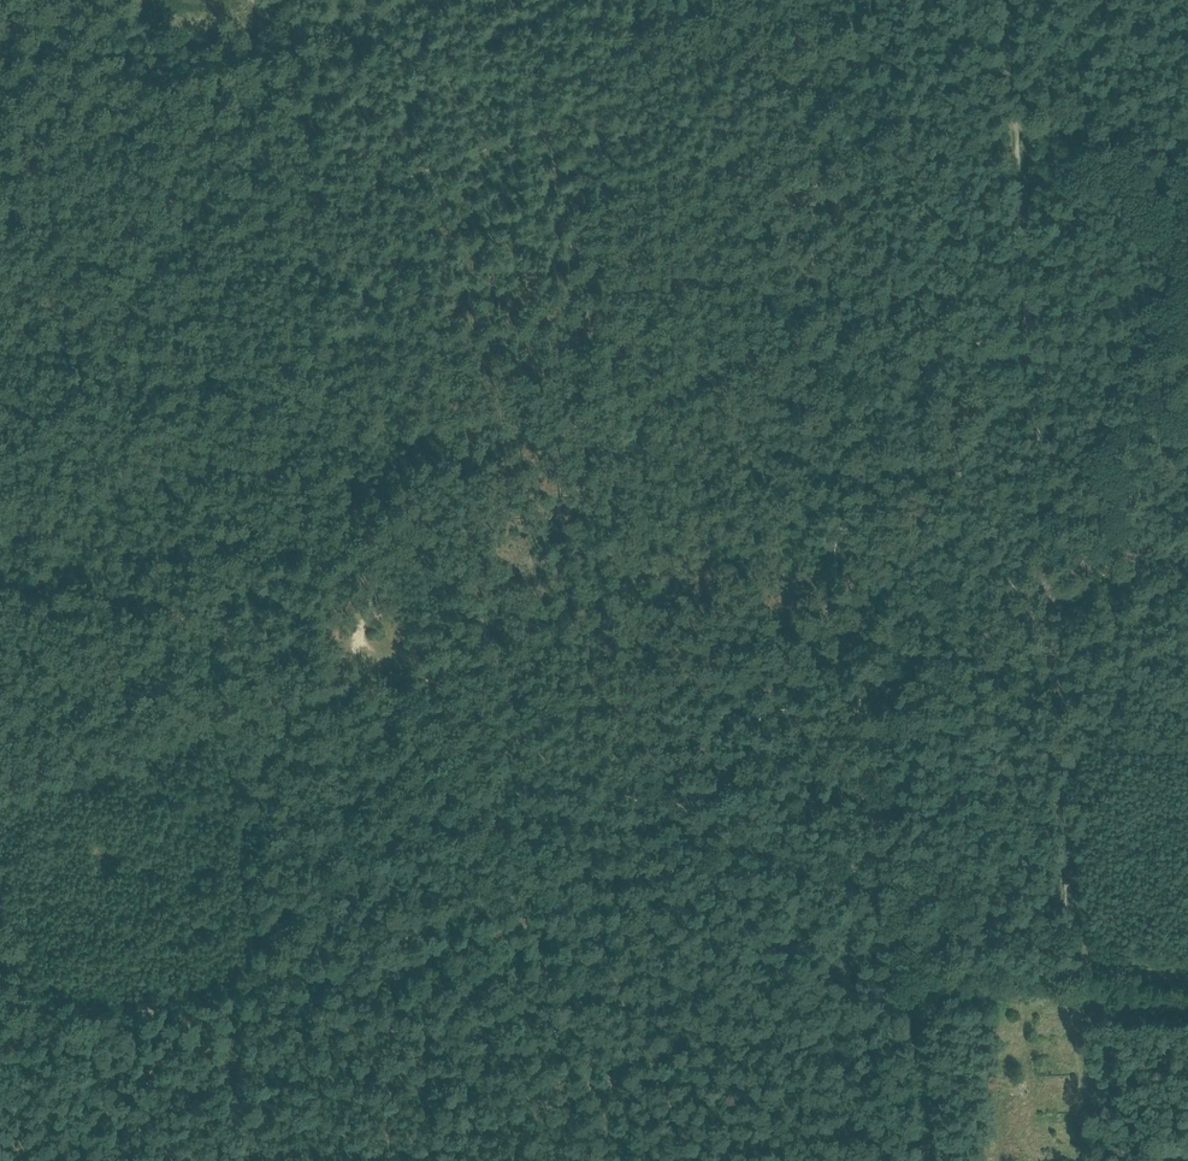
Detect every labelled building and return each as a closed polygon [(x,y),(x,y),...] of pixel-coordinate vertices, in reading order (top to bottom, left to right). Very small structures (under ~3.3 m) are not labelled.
[(1049,1035),(1061,1033),(1059,1017),(1046,1019),(1049,1035)] [(1064,1033),(1073,1033),(1072,1019),(1063,1020),(1064,1033)] [(1170,1156),(1179,1155),(1179,1149),(1182,1149),(1182,1142),(1161,1143),(1161,1150),(1170,1150),(1170,1156)]
